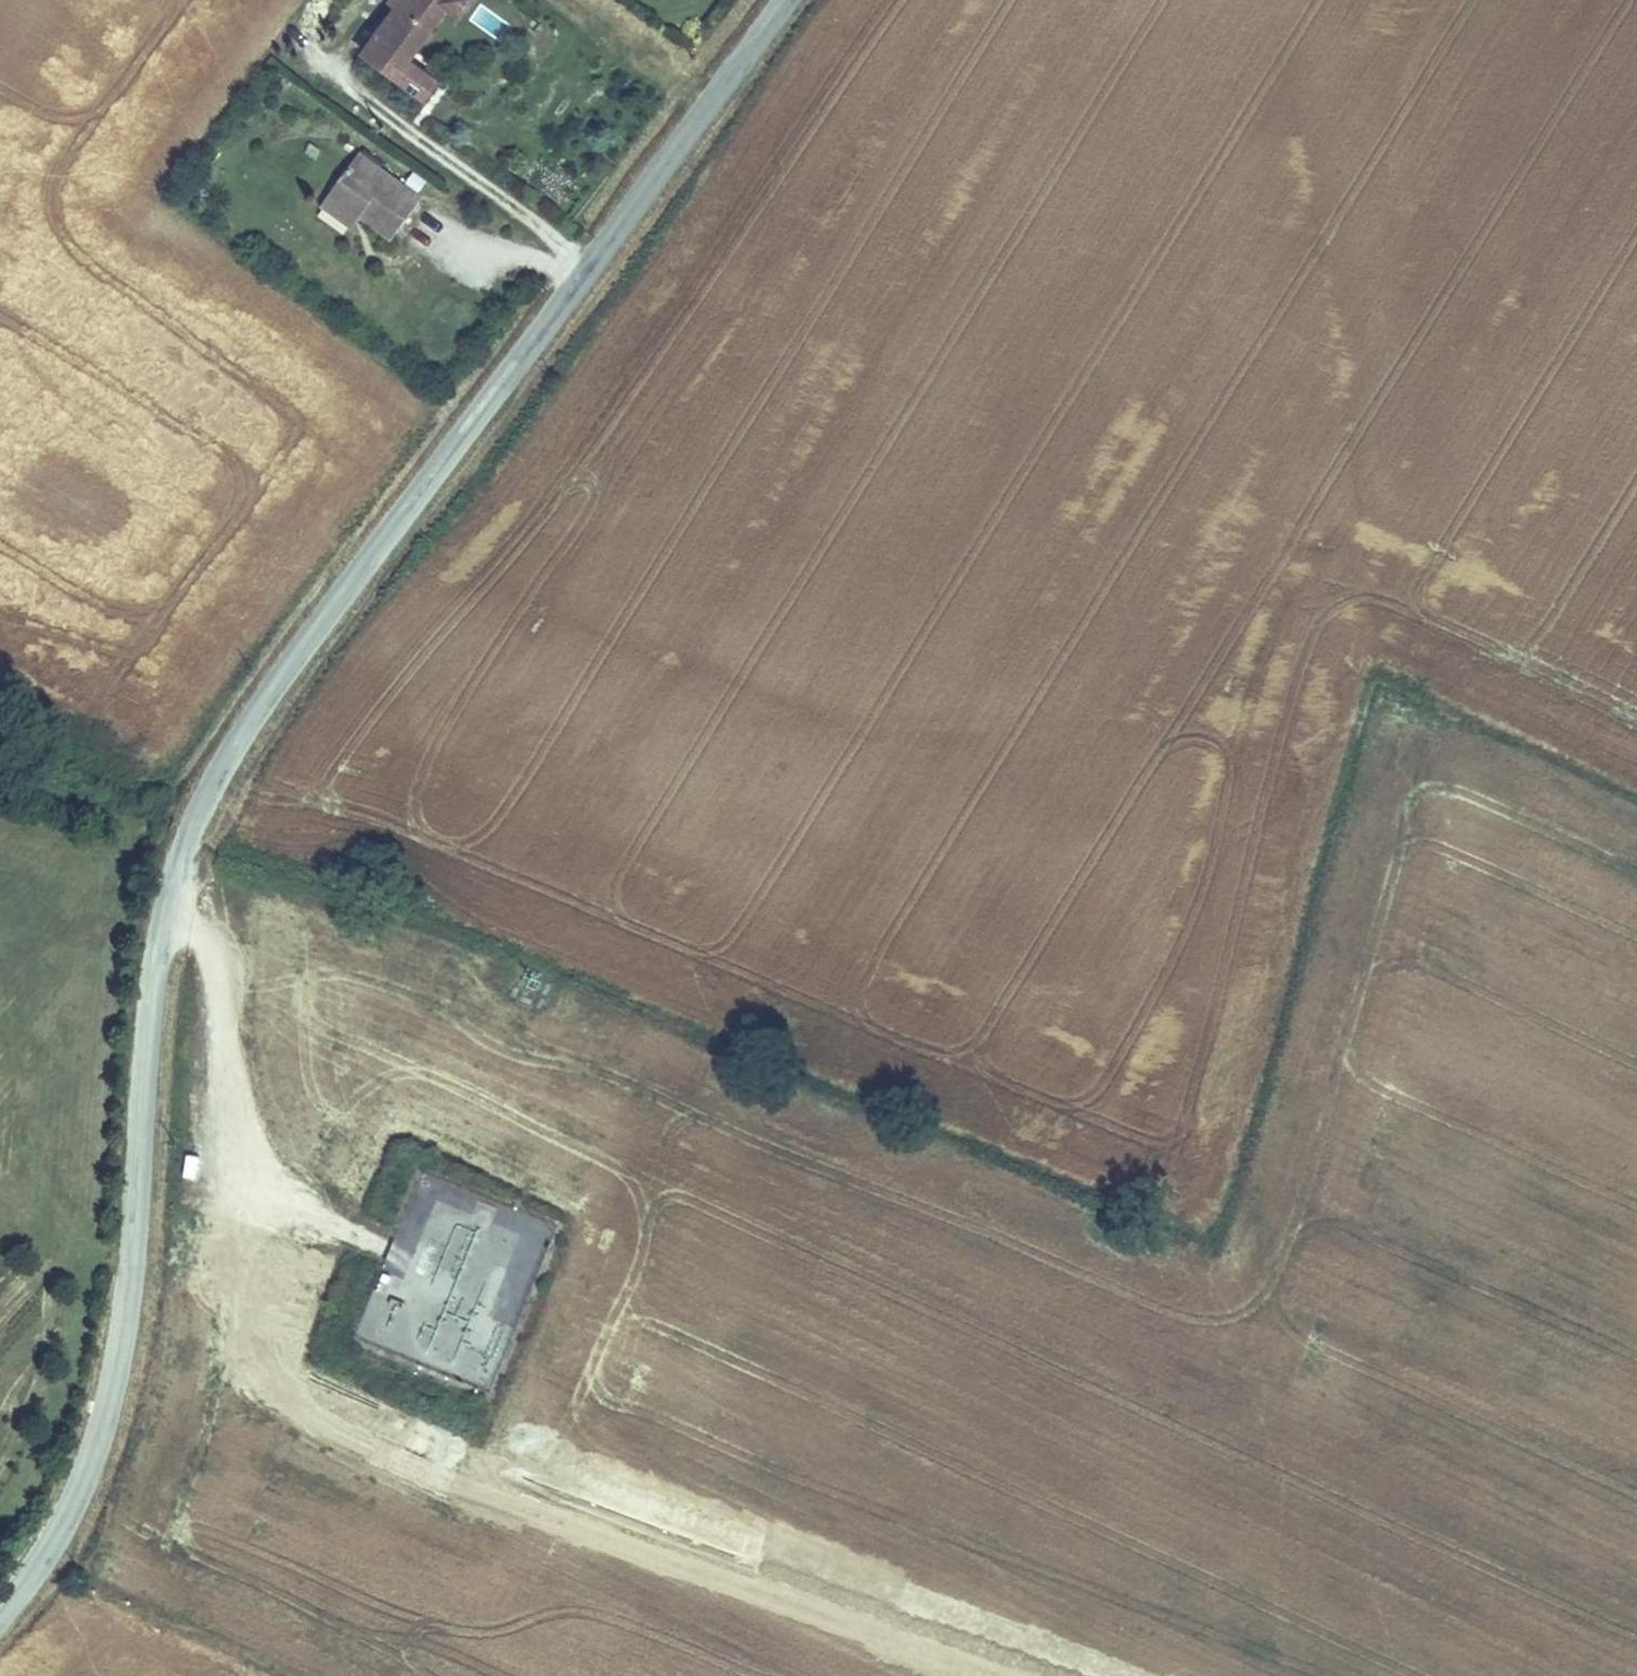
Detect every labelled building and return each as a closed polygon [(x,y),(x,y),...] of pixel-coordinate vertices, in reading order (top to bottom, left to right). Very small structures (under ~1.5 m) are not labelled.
[(382,11),(388,15),(354,62),(415,107),(428,89),(382,56),(422,1),(421,0),(389,0),(382,11)] [(422,1),(435,10),(442,0),(421,0),(422,1)] [(344,163),(314,202),(344,226),(374,250),(405,211),(344,163)] [(344,226),(314,202),(305,213),(336,237),(344,226)] [(430,1197),(428,1250),(549,1255),(552,1202),(430,1197)]
